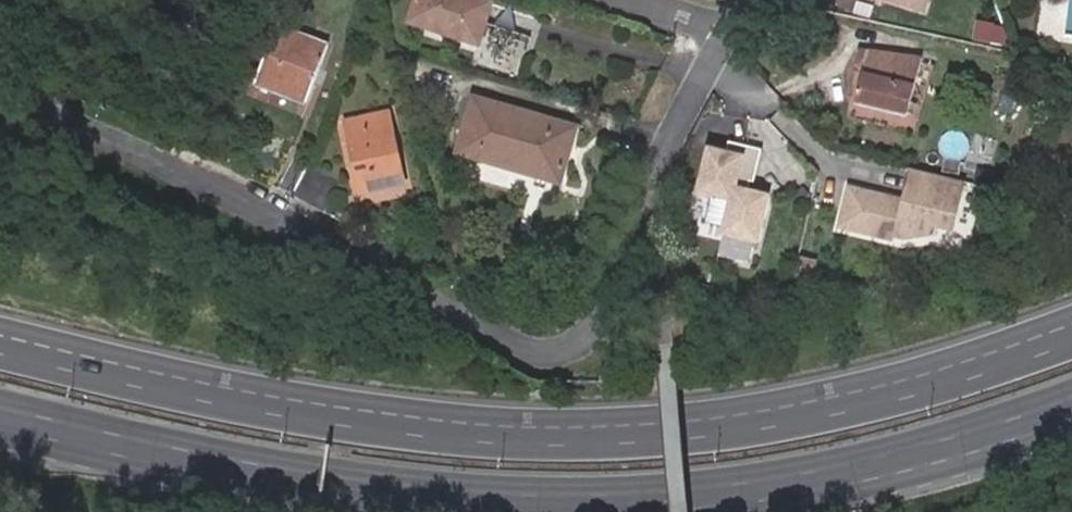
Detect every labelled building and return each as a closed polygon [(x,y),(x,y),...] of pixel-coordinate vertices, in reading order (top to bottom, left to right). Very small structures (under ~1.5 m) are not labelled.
[(455,0),(425,0),(415,34),(483,53),(496,12),(455,0)] [(973,19),(967,39),(985,44),(991,24),(973,19)] [(340,58),(291,33),(264,91),(312,116),(340,58)] [(922,58),(858,48),(854,72),(860,73),(855,103),(914,112),(922,58)] [(585,130),(484,108),(471,162),(574,184),(585,130)] [(395,125),(354,133),(370,204),(410,195),(395,125)] [(767,145),(734,138),(732,150),(715,146),(705,190),(712,192),(719,202),(715,220),(733,224),(732,231),(766,238),(776,191),(753,187),(755,177),(760,177),(767,145)] [(948,169),(919,162),(910,196),(901,194),(902,191),(857,181),(847,220),(899,232),(899,228),(911,231),(923,229),(926,219),(935,221),(948,169)] [(290,204),(307,172),(292,163),(275,196),(290,204)] [(339,188),(307,172),(290,204),(322,221),(339,188)] [(792,257),(790,280),(810,282),(812,259),(792,257)]
